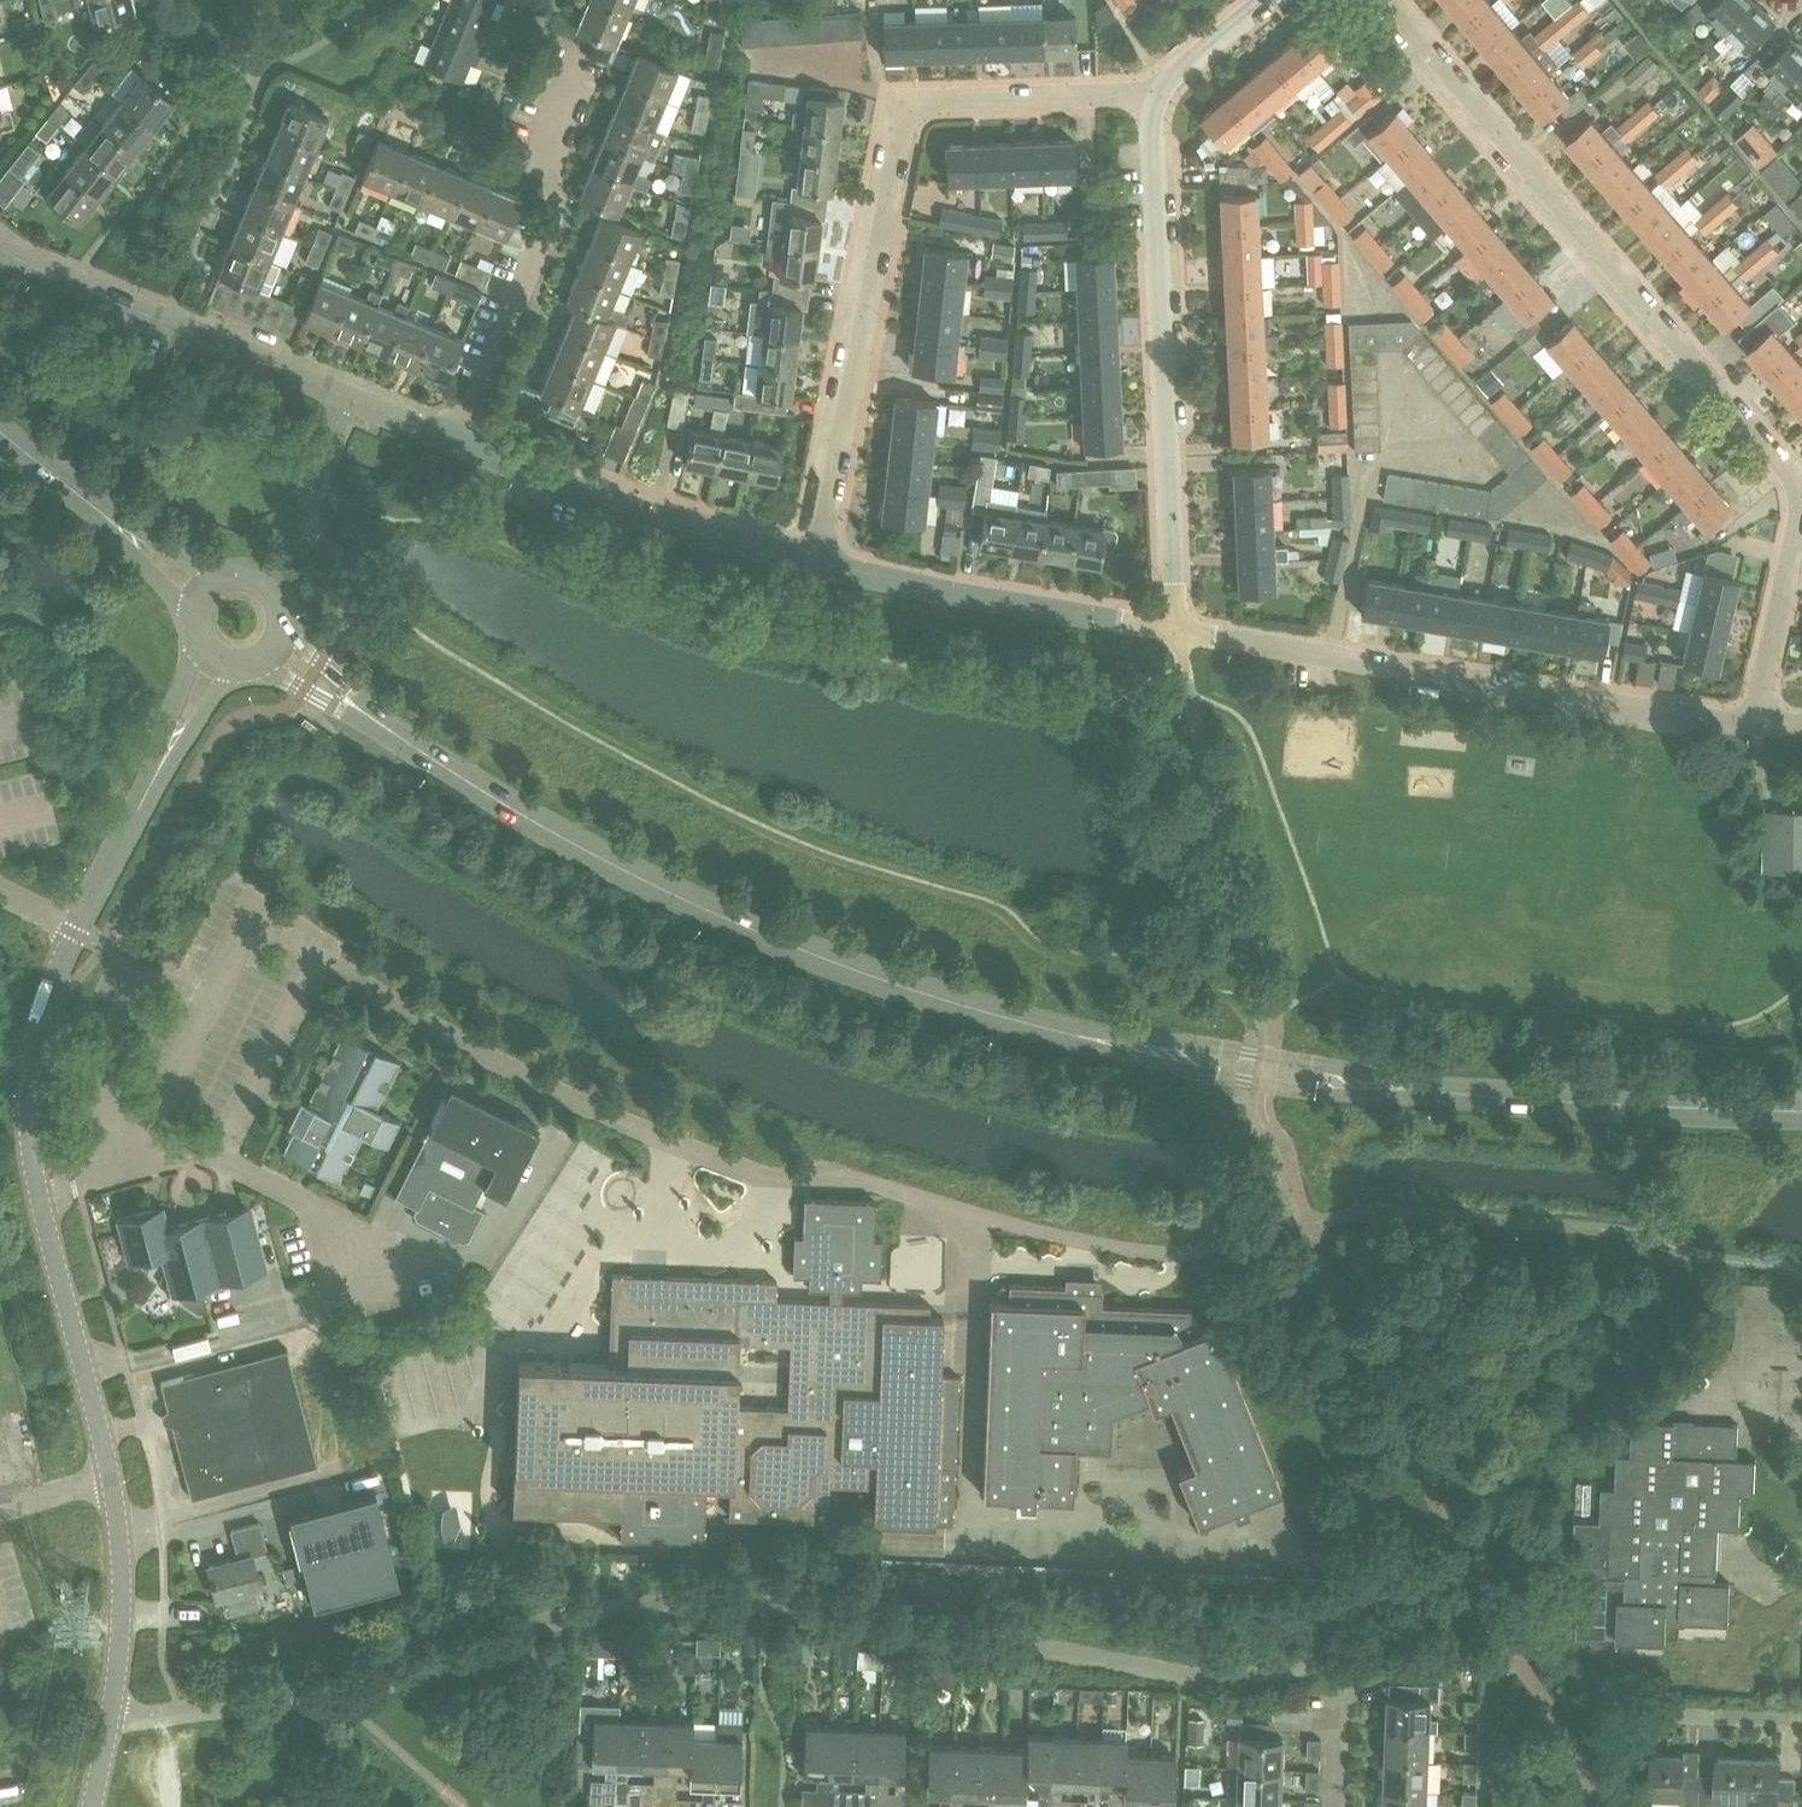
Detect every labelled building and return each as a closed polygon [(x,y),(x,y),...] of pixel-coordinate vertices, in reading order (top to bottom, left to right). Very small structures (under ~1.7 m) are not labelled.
[(41,3),(45,20),(59,16),(54,0),(53,0),(41,3)] [(75,6),(89,2),(94,21),(135,10),(133,0),(73,0),(75,6)] [(451,0),(438,32),(477,48),(485,30),(490,33),(496,19),(490,17),(451,0)] [(451,0),(490,17),(497,0),(451,0)] [(592,0),(588,0),(576,28),(616,45),(629,15),(592,0)] [(629,15),(629,14),(641,19),(649,0),(592,0),(629,15)] [(818,12),(834,11),(833,0),(817,0),(818,12)] [(1121,10),(1137,2),(1136,0),(1115,0),(1121,10)] [(1465,24),(1490,3),(1488,0),(1446,0),(1465,24)] [(1602,0),(1577,0),(1572,4),(1569,0),(1544,0),(1557,16),(1568,30),(1591,12),(1590,10),(1597,5),(1602,0)] [(1597,5),(1609,20),(1620,11),(1611,0),(1602,0),(1597,5)] [(1755,1),(1754,0),(1714,0),(1706,8),(1727,28),(1755,1)] [(1776,21),(1755,1),(1727,28),(1728,29),(1716,40),(1706,50),(1714,58),(1722,49),(1724,51),(1737,38),(1748,49),(1776,21)] [(1490,3),(1465,24),(1485,47),(1510,26),(1490,3)] [(848,11),(850,38),(864,37),(862,10),(848,11)] [(835,12),(837,39),(850,38),(848,11),(835,12)] [(0,13),(0,37),(18,35),(16,12),(0,13)] [(822,13),(823,40),(837,39),(835,12),(822,13)] [(808,14),(810,41),(823,40),(822,13),(808,14)] [(795,15),(797,42),(810,41),(808,14),(795,15)] [(781,16),(783,43),(797,42),(795,15),(781,16)] [(1074,15),(1042,16),(1043,52),(1075,51),(1074,15)] [(768,17),(770,44),(783,43),(781,16),(768,17)] [(1042,16),(1010,17),(1011,53),(1043,52),(1042,16)] [(1546,49),(1568,30),(1557,16),(1536,33),(1534,35),(1540,41),(1541,43),(1546,49)] [(754,18),(756,45),(770,44),(768,17),(754,18)] [(1010,17),(978,18),(979,55),(1011,53),(1010,17)] [(741,19),(742,46),(756,45),(754,18),(741,19)] [(978,18),(946,19),(947,56),(979,55),(978,18)] [(946,19),(914,20),(915,57),(947,56),(946,19)] [(1316,19),(1293,39),(1315,65),(1339,46),(1316,19)] [(915,57),(914,20),(882,21),(884,58),(915,57)] [(1510,26),(1485,47),(1504,71),(1540,41),(1534,35),(1536,33),(1532,28),(1520,38),(1510,26)] [(711,30),(707,47),(721,50),(725,33),(711,30)] [(483,50),(477,48),(438,32),(424,64),(464,80),(471,61),(477,64),(483,50)] [(1711,34),(1706,38),(1700,44),(1706,50),(1716,40),(1711,34)] [(1575,51),(1586,65),(1604,50),(1592,36),(1575,51)] [(1763,106),(1801,67),(1801,47),(1791,37),(1764,65),(1779,80),(1773,85),(1758,101),(1763,106)] [(1293,39),(1269,58),(1292,85),(1292,86),(1301,97),(1313,88),(1303,76),(1315,65),(1293,39)] [(1540,41),(1504,71),(1524,94),(1549,73),(1531,51),(1541,43),(1540,41)] [(721,50),(707,47),(703,66),(717,69),(721,50)] [(1625,75),(1636,87),(1661,64),(1649,52),(1625,75)] [(638,53),(626,82),(667,98),(678,70),(638,53)] [(96,55),(85,69),(96,78),(107,64),(96,55)] [(1269,58),(1246,78),(1268,105),(1292,86),(1292,85),(1269,58)] [(1739,73),(1727,60),(1698,88),(1711,100),(1739,73)] [(112,91),(122,98),(155,125),(175,101),(141,74),(131,66),(112,91)] [(1763,106),(1772,115),(1788,99),(1793,94),(1801,102),(1801,67),(1763,106)] [(96,78),(85,69),(73,84),(84,93),(96,78)] [(1549,73),(1524,94),(1544,118),(1559,105),(1569,118),(1592,99),(1581,86),(1569,96),(1549,73)] [(1358,117),(1382,96),(1367,77),(1353,89),(1356,94),(1346,103),(1358,117)] [(749,78),(745,106),(744,115),(755,116),(756,107),(762,107),(763,96),(783,98),(785,83),(749,78)] [(1246,78),(1223,98),(1245,125),(1268,105),(1246,78)] [(626,82),(615,110),(655,127),(667,98),(626,82)] [(1725,118),(1746,97),(1732,83),(1711,104),(1725,118)] [(792,125),(805,126),(840,130),(843,100),(829,98),(830,88),(808,85),(807,95),(809,95),(807,110),(794,109),(792,125)] [(699,93),(695,109),(709,113),(712,96),(699,93)] [(122,98),(103,122),(137,149),(155,125),(122,98)] [(1245,125),(1223,98),(1199,118),(1222,144),(1245,125)] [(1632,113),(1644,126),(1660,112),(1649,99),(1632,113)] [(289,101),(277,131),(317,147),(329,118),(289,101)] [(59,103),(48,117),(58,125),(69,111),(59,103)] [(14,125),(10,109),(1,111),(0,107),(0,129),(14,125)] [(1340,108),(1323,122),(1335,136),(1351,122),(1340,108)] [(709,113),(695,109),(691,129),(705,132),(709,113)] [(1354,146),(1369,132),(1387,154),(1413,133),(1393,109),(1379,122),(1371,113),(1345,135),(1354,146)] [(615,110),(603,138),(643,155),(655,127),(615,110)] [(1626,118),(1617,126),(1616,127),(1621,133),(1622,134),(1627,140),(1644,126),(1632,113),(1626,118)] [(58,125),(48,117),(36,132),(47,140),(58,125)] [(1567,139),(1587,162),(1621,133),(1616,127),(1617,126),(1613,121),(1603,130),(1592,117),(1567,139)] [(1736,137),(1759,164),(1759,165),(1778,149),(1754,121),(1736,137)] [(103,122),(84,146),(118,173),(137,149),(103,122)] [(1335,136),(1323,122),(1306,136),(1318,150),(1335,136)] [(805,126),(801,156),(836,159),(840,130),(805,126)] [(753,150),(755,129),(743,127),(740,148),(753,150)] [(365,153),(372,135),(359,130),(351,147),(365,153)] [(277,131),(265,159),(305,175),(317,147),(277,131)] [(1413,133),(1387,154),(1407,178),(1433,156),(1413,133)] [(1621,133),(1587,162),(1607,185),(1632,163),(1613,141),(1622,134),(1621,133)] [(1266,135),(1259,141),(1287,175),(1294,169),(1266,135)] [(603,138),(591,166),(631,183),(646,189),(650,178),(636,172),(643,155),(603,138)] [(362,179),(392,191),(408,151),(379,139),(362,179)] [(1074,140),(1042,141),(1044,178),(1076,176),(1074,140)] [(21,175),(41,150),(28,141),(9,166),(21,175)] [(1042,141),(1010,142),(1012,179),(1044,178),(1042,141)] [(1287,175),(1259,141),(1252,147),(1280,180),(1287,175)] [(1010,142),(978,144),(979,180),(1012,179),(1010,142)] [(979,180),(978,144),(946,145),(947,181),(979,180)] [(1656,173),(1661,179),(1694,151),(1689,144),(1656,173)] [(84,146),(65,169),(99,197),(118,173),(84,146)] [(408,151),(392,191),(420,202),(436,162),(408,151)] [(1694,151),(1661,179),(1667,187),(1701,159),(1694,151)] [(672,167),(679,170),(697,174),(700,156),(674,152),(672,167)] [(793,185),(791,200),(827,204),(829,189),(832,190),(836,159),(801,156),(798,186),(793,185)] [(1433,156),(1407,178),(1408,178),(1394,191),(1412,214),(1453,179),(1433,156)] [(265,159),(253,187),(293,204),(305,175),(265,159)] [(436,162),(420,202),(448,214),(465,174),(436,162)] [(1632,163),(1607,185),(1627,208),(1652,186),(1632,163)] [(631,183),(591,166),(579,196),(619,212),(631,183)] [(99,197),(65,169),(45,195),(79,222),(99,197)] [(697,174),(679,170),(683,172),(679,190),(693,193),(697,174)] [(342,171),(335,188),(348,193),(355,176),(342,171)] [(465,174),(448,214),(475,225),(492,185),(465,174)] [(735,193),(752,195),(754,180),(737,178),(735,193)] [(1312,191),(1326,207),(1340,195),(1326,179),(1312,191)] [(1453,179),(1412,214),(1432,237),(1472,203),(1453,179)] [(492,185),(475,225),(505,238),(521,198),(492,185)] [(1652,186),(1627,208),(1647,232),(1672,210),(1652,186)] [(253,187),(241,216),(281,232),(293,204),(253,187)] [(348,193),(335,188),(328,205),(341,210),(348,193)] [(1789,200),(1801,214),(1801,188),(1789,200)] [(1695,219),(1701,225),(1734,197),(1728,190),(1695,219)] [(1221,194),(1222,225),(1258,223),(1256,192),(1221,194)] [(1340,195),(1326,207),(1341,225),(1355,213),(1340,195)] [(1734,197),(1701,225),(1707,232),(1740,204),(1734,197)] [(769,231),(768,243),(818,249),(822,219),(825,219),(827,204),(791,200),(789,215),(787,215),(785,233),(769,231)] [(1294,200),(1295,221),(1313,220),(1313,200),(1294,200)] [(690,208),(677,202),(671,234),(685,237),(690,208)] [(1472,203),(1432,237),(1432,238),(1448,225),(1467,248),(1492,226),(1472,203)] [(938,223),(977,231),(980,213),(942,205),(938,223)] [(1672,210),(1647,232),(1667,255),(1692,233),(1672,210)] [(1003,218),(980,213),(977,231),(999,236),(1003,218)] [(241,216),(230,244),(270,260),(281,232),(241,216)] [(602,216),(590,245),(630,261),(630,260),(635,262),(640,251),(635,249),(642,232),(602,216)] [(354,231),(372,238),(377,226),(360,218),(354,231)] [(1077,219),(1045,220),(1046,238),(1077,237),(1077,219)] [(1046,238),(1045,220),(1022,221),(1023,239),(1046,238)] [(1313,220),(1295,221),(1297,244),(1314,243),(1313,220)] [(1258,223),(1222,225),(1224,255),(1259,253),(1258,223)] [(377,226),(372,238),(388,245),(394,232),(377,226)] [(1352,238),(1366,254),(1379,242),(1366,226),(1352,238)] [(1492,226),(1467,248),(1474,256),(1462,266),(1473,278),(1484,268),(1487,271),(1512,249),(1492,226)] [(319,227),(312,245),(325,250),(332,232),(319,227)] [(352,252),(357,239),(340,232),(334,245),(352,252)] [(1692,233),(1667,255),(1687,278),(1712,256),(1692,233)] [(1735,265),(1741,272),(1774,243),(1768,237),(1735,265)] [(416,241),(411,254),(429,262),(434,249),(416,241)] [(1013,260),(1015,244),(993,241),(991,257),(1013,260)] [(1379,242),(1366,254),(1380,272),(1394,260),(1379,242)] [(768,243),(766,255),(782,257),(780,274),(775,274),(773,288),(809,292),(811,278),(814,278),(818,249),(768,243)] [(1774,243),(1741,272),(1747,278),(1780,250),(1774,243)] [(246,284),(259,290),(269,294),(269,293),(281,264),(270,260),(230,244),(218,273),(219,273),(233,279),(246,284)] [(325,250),(312,245),(305,260),(319,266),(325,250)] [(590,245),(579,272),(618,289),(630,261),(590,245)] [(925,246),(922,277),(963,281),(966,251),(925,246)] [(375,262),(392,269),(398,256),(380,249),(375,262)] [(434,249),(429,262),(445,268),(450,256),(434,249)] [(1512,249),(1487,271),(1507,294),(1532,273),(1512,249)] [(1259,253),(1224,255),(1225,286),(1260,284),(1259,253)] [(1076,256),(1078,288),(1115,286),(1113,254),(1076,256)] [(398,256),(392,269),(409,276),(414,263),(398,256)] [(667,256),(663,274),(677,277),(680,259),(667,256)] [(1712,256),(1687,278),(1707,301),(1732,279),(1712,256)] [(485,285),(491,271),(461,259),(455,273),(485,285)] [(1267,259),(1268,278),(1282,278),(1282,259),(1267,259)] [(1321,260),(1322,281),(1340,280),(1340,260),(1321,260)] [(1020,267),(1018,287),(1037,289),(1038,268),(1020,267)] [(716,268),(714,281),(728,283),(729,270),(716,268)] [(447,293),(447,294),(453,279),(436,272),(431,285),(447,292),(447,293)] [(579,272),(566,302),(575,306),(575,305),(607,318),(607,317),(626,324),(630,313),(612,306),(618,289),(579,272)] [(233,279),(219,273),(207,302),(221,308),(233,279)] [(985,273),(984,284),(1012,287),(1013,276),(985,273)] [(1391,285),(1405,301),(1419,289),(1405,273),(1391,285)] [(1512,331),(1521,342),(1541,326),(1531,314),(1552,296),(1532,273),(1507,294),(1491,309),(1510,332),(1512,331)] [(677,277),(663,274),(659,292),(673,295),(677,277)] [(922,277),(919,308),(960,312),(963,281),(922,277)] [(246,284),(233,279),(221,308),(235,313),(246,284)] [(453,279),(447,294),(477,306),(483,292),(453,279)] [(1732,279),(1707,301),(1727,324),(1752,303),(1732,279)] [(1340,280),(1322,281),(1323,304),(1341,303),(1340,280)] [(304,321),(333,333),(349,294),(320,282),(304,321)] [(712,282),(710,300),(725,302),(727,284),(712,282)] [(259,290),(246,284),(235,313),(248,319),(259,290)] [(1012,287),(984,284),(983,295),(1011,298),(1012,287)] [(1260,284),(1225,286),(1227,316),(1262,315),(1260,284)] [(1756,299),(1767,313),(1777,304),(1780,301),(1785,297),(1773,284),(1756,299)] [(1115,286),(1078,288),(1080,320),(1116,318),(1115,286)] [(1037,289),(1018,287),(1017,310),(1035,312),(1037,289)] [(767,303),(764,331),(798,335),(802,307),(807,308),(809,292),(773,288),(771,303),(767,303)] [(1419,289),(1405,301),(1420,318),(1434,307),(1419,289)] [(273,295),(269,293),(269,294),(259,290),(248,319),(262,324),(273,295)] [(349,294),(333,333),(361,345),(377,305),(349,294)] [(286,301),(273,295),(262,324),(275,330),(286,301)] [(377,305),(361,345),(389,356),(406,317),(404,316),(409,304),(398,300),(393,312),(377,305)] [(301,307),(286,301),(275,330),(289,336),(301,307)] [(1740,336),(1749,347),(1747,349),(1767,372),(1792,350),(1779,334),(1795,320),(1780,301),(1777,304),(1767,313),(1740,336)] [(575,305),(575,306),(564,334),(604,350),(615,322),(625,326),(626,324),(607,317),(607,318),(575,305)] [(919,308),(915,338),(956,343),(960,312),(919,308)] [(1262,315),(1227,316),(1228,347),(1263,345),(1277,345),(1276,332),(1263,333),(1262,315)] [(406,317),(389,356),(417,368),(433,328),(406,317)] [(654,318),(651,334),(665,337),(668,320),(654,318)] [(1116,318),(1080,320),(1081,352),(1118,350),(1116,318)] [(1541,326),(1521,342),(1530,353),(1546,341),(1566,364),(1592,342),(1572,319),(1551,337),(1541,326)] [(1324,321),(1325,342),(1343,341),(1342,320),(1324,321)] [(1348,323),(1349,349),(1376,348),(1400,347),(1419,330),(1410,320),(1348,323)] [(1431,331),(1444,348),(1458,336),(1444,320),(1431,331)] [(433,328),(417,368),(446,380),(462,340),(433,328)] [(1013,352),(1032,354),(1034,332),(1015,330),(1014,349),(1013,352)] [(1419,330),(1400,347),(1409,358),(1429,341),(1419,330)] [(764,331),(760,362),(795,366),(798,335),(764,331)] [(564,334),(552,361),(592,378),(604,350),(564,334)] [(665,337),(651,334),(647,354),(661,357),(665,337)] [(981,334),(979,345),(1007,348),(1008,337),(981,334)] [(705,336),(702,355),(715,357),(717,338),(705,336)] [(1458,336),(1444,348),(1459,365),(1473,353),(1458,336)] [(1654,345),(1673,357),(1679,348),(1660,336),(1654,345)] [(956,343),(915,338),(912,369),(953,373),(956,343)] [(1343,341),(1325,342),(1326,365),(1344,364),(1343,341)] [(1429,341),(1409,358),(1419,369),(1439,352),(1429,341)] [(1592,342),(1566,364),(1586,387),(1612,365),(1592,342)] [(1007,348),(979,345),(978,356),(1006,359),(1007,348)] [(1263,345),(1228,347),(1230,377),(1265,376),(1263,345)] [(1349,349),(1350,364),(1376,362),(1376,348),(1349,349)] [(1118,350),(1081,352),(1083,384),(1119,382),(1118,350)] [(1767,372),(1787,395),(1801,382),(1801,361),(1792,350),(1767,372)] [(1013,352),(1012,375),(1030,376),(1032,354),(1013,352)] [(1439,352),(1419,369),(1428,380),(1448,363),(1439,352)] [(758,353),(728,353),(728,366),(758,367),(758,353)] [(715,357),(702,355),(700,377),(712,379),(715,357)] [(592,378),(552,361),(540,391),(580,407),(592,378)] [(791,397),(795,366),(760,362),(756,393),(788,397),(791,397)] [(1350,364),(1351,378),(1377,377),(1376,362),(1350,364)] [(1448,363),(1428,380),(1438,391),(1458,374),(1448,363)] [(1612,365),(1586,387),(1606,410),(1631,388),(1612,365)] [(1488,395),(1500,385),(1488,372),(1477,382),(1488,395)] [(1458,374),(1438,391),(1447,402),(1467,385),(1458,374)] [(1002,391),(1003,377),(981,375),(980,389),(1002,391)] [(1265,376),(1230,377),(1231,408),(1266,406),(1265,376)] [(1351,378),(1351,393),(1378,391),(1377,377),(1351,378)] [(643,379),(636,395),(649,401),(656,384),(643,379)] [(1327,382),(1328,403),(1346,403),(1345,381),(1327,382)] [(1119,382),(1083,384),(1085,416),(1121,414),(1119,382)] [(1787,395),(1801,412),(1801,382),(1787,395)] [(1467,385),(1447,402),(1457,413),(1477,396),(1467,385)] [(682,427),(690,390),(674,388),(667,424),(682,427)] [(1631,388),(1606,410),(1626,434),(1651,412),(1631,388)] [(1491,402),(1504,417),(1518,405),(1505,389),(1491,402)] [(734,406),(751,408),(753,393),(736,391),(734,406)] [(1351,393),(1352,407),(1378,406),(1378,391),(1351,393)] [(1001,411),(1002,394),(978,392),(976,408),(1001,411)] [(753,393),(751,408),(786,412),(788,397),(756,393),(753,393)] [(1026,418),(1028,396),(1010,394),(1008,416),(1026,418)] [(634,395),(622,425),(614,445),(626,450),(634,430),(636,430),(649,401),(636,395),(636,396),(634,395)] [(895,396),(892,427),(933,431),(936,400),(895,396)] [(1477,396),(1457,413),(1466,424),(1487,407),(1477,396)] [(1346,403),(1328,403),(1329,426),(1348,425),(1346,403)] [(579,410),(566,405),(560,418),(574,424),(579,410)] [(1518,405),(1504,417),(1519,435),(1533,423),(1518,405)] [(1266,406),(1231,408),(1233,439),(1268,437),(1266,406)] [(1352,407),(1353,421),(1379,420),(1378,406),(1352,407)] [(714,407),(709,432),(693,429),(686,463),(717,469),(723,434),(722,434),(728,409),(714,407)] [(1487,407),(1466,424),(1476,435),(1477,435),(1496,418),(1487,407)] [(957,409),(956,424),(972,425),(973,410),(957,409)] [(1651,412),(1626,434),(1646,457),(1671,435),(1651,412)] [(1121,414),(1085,416),(1086,448),(1123,446),(1121,414)] [(1026,418),(1008,416),(1006,439),(1024,440),(1026,418)] [(1505,428),(1496,418),(1477,435),(1485,445),(1505,428)] [(1353,421),(1353,436),(1380,435),(1379,420),(1353,421)] [(973,425),(972,435),(1000,438),(1001,428),(973,425)] [(892,427),(889,457),(929,462),(933,431),(892,427)] [(1505,428),(1485,445),(1494,454),(1513,438),(1505,428)] [(1293,451),(1318,450),(1348,448),(1347,430),(1317,432),(1317,434),(1292,436),(1293,451)] [(591,442),(601,447),(606,437),(595,433),(591,442)] [(723,434),(717,469),(746,474),(752,440),(723,434)] [(1000,438),(972,435),(971,447),(999,451),(1000,438)] [(1354,450),(1380,449),(1380,435),(1353,436),(1354,450)] [(1671,435),(1646,457),(1665,480),(1691,458),(1671,435)] [(1530,448),(1544,464),(1557,452),(1544,436),(1530,448)] [(1513,438),(1494,454),(1502,464),(1522,447),(1513,438)] [(752,440),(746,474),(775,480),(781,445),(752,440)] [(1522,447),(1502,464),(1510,474),(1527,494),(1547,477),(1522,447)] [(1331,474),(1332,494),(1351,493),(1348,448),(1318,450),(1319,475),(1331,474)] [(1557,452),(1544,464),(1558,481),(1573,470),(1557,452)] [(989,492),(996,456),(981,454),(975,489),(989,492)] [(889,457),(886,488),(926,492),(929,462),(889,457)] [(1691,458),(1665,480),(1685,503),(1711,481),(1691,458)] [(1048,478),(1051,466),(1030,462),(1028,475),(1048,478)] [(1109,467),(1074,469),(1074,485),(1110,483),(1110,487),(1137,485),(1136,466),(1109,468),(1109,467)] [(1234,468),(1236,499),(1271,497),(1269,466),(1234,468)] [(1074,485),(1074,469),(1056,470),(1057,485),(1074,485)] [(1396,501),(1401,475),(1388,473),(1384,498),(1396,501)] [(1517,502),(1527,494),(1510,474),(1500,482),(1517,502)] [(1409,503),(1414,478),(1401,475),(1396,501),(1409,503)] [(1422,505),(1426,480),(1414,478),(1409,503),(1422,505)] [(1422,505),(1435,507),(1439,482),(1426,480),(1422,505)] [(1711,481),(1685,503),(1686,504),(1675,513),(1685,524),(1695,515),(1705,527),(1731,505),(1711,481)] [(939,482),(938,493),(966,496),(967,485),(939,482)] [(1448,510),(1452,484),(1439,482),(1435,507),(1448,510)] [(1507,510),(1517,502),(1500,482),(1491,491),(1507,510)] [(1570,494),(1583,510),(1598,498),(1584,482),(1570,494)] [(1461,512),(1465,486),(1452,484),(1448,510),(1461,512)] [(1473,514),(1478,488),(1465,486),(1461,512),(1473,514)] [(926,492),(886,488),(882,518),(923,523),(926,492)] [(1507,510),(1491,491),(1478,488),(1473,514),(1498,518),(1507,510)] [(966,496),(938,493),(937,505),(964,508),(966,496)] [(1351,493),(1332,494),(1333,517),(1352,517),(1351,493)] [(1271,497),(1236,499),(1237,529),(1272,528),(1271,497)] [(987,498),(985,511),(980,544),(1010,549),(1017,503),(987,498)] [(1598,498),(1583,510),(1598,527),(1613,516),(1598,498)] [(1291,530),(1290,501),(1279,502),(1280,530),(1291,530)] [(1017,503),(1010,549),(1039,554),(1047,508),(1017,503)] [(1387,524),(1407,527),(1410,510),(1374,503),(1369,528),(1386,531),(1387,524)] [(1047,508),(1039,554),(1069,559),(1074,525),(1045,520),(1047,508)] [(1410,510),(1407,527),(1429,531),(1432,513),(1410,510)] [(1311,526),(1326,525),(1326,517),(1325,515),(1310,515),(1311,526)] [(1445,534),(1467,537),(1470,520),(1448,516),(1445,534)] [(1470,520),(1467,537),(1489,541),(1492,523),(1470,520)] [(942,536),(954,538),(956,525),(944,523),(942,536)] [(1074,525),(1069,559),(1099,564),(1102,546),(1104,530),(1074,525)] [(1505,544),(1528,548),(1531,530),(1509,526),(1505,544)] [(1237,529),(1239,560),(1247,560),(1274,558),(1274,559),(1288,558),(1288,550),(1287,545),(1273,546),(1272,528),(1237,529)] [(1610,540),(1624,557),(1638,545),(1623,528),(1610,540)] [(1104,530),(1102,546),(1111,548),(1115,545),(1117,535),(1114,531),(1104,530)] [(1531,530),(1528,548),(1549,552),(1552,533),(1531,530)] [(1333,535),(1328,556),(1347,555),(1351,539),(1333,535)] [(1565,557),(1587,564),(1590,546),(1571,540),(1565,557)] [(1650,552),(1652,561),(1638,545),(1624,557),(1638,573),(1652,561),(1654,567),(1678,560),(1673,544),(1650,552)] [(1590,546),(1587,564),(1607,570),(1612,579),(1610,580),(1615,584),(1618,580),(1621,582),(1631,570),(1613,553),(1590,546)] [(1347,555),(1328,556),(1323,577),(1341,582),(1347,555)] [(1247,560),(1239,560),(1240,591),(1275,589),(1274,559),(1274,558),(1247,560)] [(1704,570),(1697,600),(1731,608),(1738,578),(1704,570)] [(1362,612),(1392,617),(1398,582),(1368,577),(1362,612)] [(1638,581),(1637,585),(1680,595),(1681,591),(1638,581)] [(1398,582),(1392,617),(1422,622),(1428,587),(1398,582)] [(1680,595),(1637,585),(1635,596),(1677,606),(1680,595)] [(1428,587),(1422,622),(1452,627),(1458,593),(1428,587)] [(1458,593),(1452,627),(1482,632),(1488,598),(1458,593)] [(1488,598),(1482,632),(1512,637),(1518,603),(1488,598)] [(1697,600),(1690,629),(1724,637),(1731,608),(1697,600)] [(1518,603),(1512,637),(1542,643),(1548,608),(1518,603)] [(1578,613),(1573,648),(1603,653),(1609,618),(1592,616),(1594,605),(1580,603),(1578,613)] [(1548,608),(1542,643),(1573,648),(1578,613),(1548,608)] [(1677,643),(1687,645),(1683,659),(1717,667),(1724,637),(1690,629),(1690,631),(1680,628),(1677,643)] [(1644,661),(1646,646),(1625,642),(1622,657),(1644,661)] [(1765,809),(1764,870),(1801,870),(1801,809),(1765,809)] [(387,1145),(399,1120),(376,1108),(400,1061),(342,1032),(282,1152),(340,1180),(363,1133),(387,1145)] [(449,1085),(428,1126),(394,1194),(416,1205),(413,1211),(415,1218),(429,1225),(436,1223),(445,1227),(448,1234),(462,1241),(468,1239),(483,1209),(473,1204),(483,1184),(506,1196),(537,1129),(449,1085)] [(518,1361),(512,1506),(620,1510),(619,1536),(703,1539),(705,1486),(698,1485),(698,1477),(729,1478),(728,1515),(828,1519),(829,1482),(875,1484),(873,1521),(875,1521),(874,1549),(944,1552),(945,1524),(934,1524),(934,1520),(953,1521),(958,1375),(940,1374),(942,1316),(928,1316),(929,1303),(843,1300),(843,1289),(866,1290),(867,1277),(881,1277),(882,1238),(874,1238),(875,1200),(804,1198),(803,1236),(794,1235),(793,1275),(809,1276),(808,1289),(829,1289),(829,1300),(776,1298),(776,1280),(738,1279),(666,1276),(632,1274),(612,1274),(608,1364),(571,1363),(518,1361)] [(153,1217),(151,1209),(118,1217),(129,1261),(161,1253),(173,1296),(268,1271),(250,1205),(169,1227),(165,1213),(153,1217)] [(909,1258),(909,1292),(948,1292),(949,1258),(909,1258)] [(1075,1446),(1080,1446),(1087,1288),(1009,1284),(1009,1302),(991,1301),(983,1495),(1020,1496),(1019,1506),(1036,1506),(1036,1497),(1073,1498),(1075,1446)] [(1087,1288),(1080,1446),(1111,1447),(1112,1412),(1148,1398),(1153,1410),(1170,1403),(1194,1465),(1178,1472),(1198,1523),(1232,1509),(1236,1518),(1251,1512),(1247,1503),(1281,1490),(1216,1326),(1201,1332),(1192,1309),(1102,1306),(1103,1288),(1087,1288)] [(287,1348),(241,1360),(160,1382),(191,1498),(318,1464),(287,1348)] [(1603,1486),(1601,1522),(1576,1521),(1574,1571),(1626,1573),(1626,1578),(1578,1576),(1576,1636),(1606,1636),(1607,1585),(1626,1586),(1625,1601),(1618,1600),(1616,1643),(1632,1643),(1632,1641),(1665,1642),(1664,1645),(1666,1645),(1667,1616),(1679,1617),(1678,1622),(1695,1623),(1695,1621),(1727,1622),(1728,1624),(1728,1625),(1730,1582),(1708,1581),(1708,1570),(1716,1571),(1719,1526),(1740,1526),(1741,1493),(1755,1493),(1757,1458),(1736,1457),(1736,1446),(1738,1446),(1739,1423),(1694,1421),(1693,1428),(1675,1427),(1675,1421),(1632,1419),(1630,1454),(1618,1453),(1617,1487),(1603,1486)] [(379,1494),(295,1516),(296,1520),(293,1520),(303,1561),(306,1560),(318,1605),(402,1583),(379,1494)] [(239,1557),(209,1564),(218,1598),(261,1587),(253,1554),(268,1550),(260,1521),(231,1529),(239,1557)] [(746,1634),(746,1650),(756,1650),(756,1634),(746,1634)] [(696,1637),(696,1640),(696,1653),(720,1654),(720,1640),(720,1638),(696,1637)] [(794,1642),(793,1655),(809,1655),(810,1642),(794,1642)] [(621,1644),(620,1669),(636,1669),(637,1645),(621,1644)] [(592,1645),(583,1645),(583,1654),(592,1654),(592,1645)] [(855,1665),(856,1646),(842,1645),(840,1664),(855,1665)] [(870,1669),(870,1651),(858,1651),(857,1668),(870,1669)] [(693,1675),(693,1672),(693,1654),(677,1653),(676,1669),(679,1672),(683,1675),(693,1675)] [(941,1668),(939,1687),(955,1689),(958,1670),(941,1668)] [(967,1679),(968,1673),(968,1669),(959,1668),(958,1672),(958,1678),(967,1679)] [(1003,1684),(1004,1674),(1004,1673),(995,1673),(995,1674),(995,1684),(1003,1684)] [(1412,1684),(1411,1698),(1438,1699),(1438,1685),(1412,1684)] [(1115,1703),(1116,1690),(1107,1690),(1107,1702),(1115,1703)] [(1386,1697),(1384,1728),(1437,1730),(1437,1719),(1427,1719),(1428,1700),(1438,1700),(1438,1699),(1411,1698),(1386,1697)] [(1479,1719),(1480,1700),(1466,1700),(1465,1719),(1479,1719)] [(593,1760),(593,1763),(606,1764),(604,1799),(616,1799),(619,1717),(595,1716),(594,1731),(580,1730),(579,1759),(593,1760)] [(619,1717),(616,1799),(626,1800),(627,1765),(642,1766),(644,1719),(619,1717)] [(1203,1743),(1204,1717),(1189,1717),(1188,1743),(1203,1743)] [(644,1719),(642,1766),(655,1766),(654,1801),(665,1801),(668,1720),(644,1719)] [(668,1720),(665,1801),(676,1802),(677,1767),(690,1768),(690,1782),(692,1736),(693,1721),(668,1720)] [(690,1782),(704,1782),(702,1806),(714,1806),(717,1720),(716,1720),(716,1737),(692,1736),(690,1782)] [(714,1806),(725,1806),(726,1783),(739,1784),(742,1721),(717,1720),(714,1806)] [(803,1772),(817,1773),(815,1806),(827,1806),(831,1726),(805,1725),(803,1772)] [(827,1806),(838,1806),(840,1774),(852,1775),(855,1728),(831,1726),(827,1806)] [(852,1775),(866,1775),(864,1806),(876,1806),(879,1729),(855,1728),(852,1775)] [(1384,1728),(1383,1758),(1425,1760),(1427,1731),(1436,1731),(1437,1730),(1384,1728)] [(876,1806),(886,1806),(887,1776),(902,1777),(904,1730),(879,1729),(876,1806)] [(1478,1751),(1479,1732),(1464,1731),(1464,1750),(1478,1751)] [(1025,1797),(1026,1797),(1026,1781),(1038,1782),(1037,1806),(1049,1806),(1052,1736),(1027,1735),(1027,1751),(1025,1797)] [(1049,1806),(1059,1806),(1060,1783),(1075,1783),(1077,1737),(1052,1736),(1049,1806)] [(1239,1736),(1238,1767),(1281,1769),(1282,1738),(1239,1736)] [(1075,1783),(1087,1784),(1086,1806),(1098,1806),(1101,1739),(1077,1737),(1075,1783)] [(1321,1757),(1321,1738),(1307,1738),(1307,1757),(1321,1757)] [(1098,1806),(1108,1806),(1109,1785),(1123,1786),(1122,1802),(1123,1802),(1125,1755),(1125,1740),(1101,1739),(1098,1806)] [(925,1792),(939,1793),(938,1806),(951,1806),(954,1747),(928,1746),(925,1792)] [(951,1806),(962,1806),(962,1794),(976,1795),(978,1748),(954,1747),(951,1806)] [(976,1795),(990,1795),(989,1806),(1000,1806),(1003,1749),(978,1748),(976,1795)] [(1000,1806),(1011,1806),(1012,1796),(1025,1797),(1027,1751),(1003,1749),(1000,1806)] [(1650,1794),(1682,1795),(1682,1806),(1698,1806),(1699,1775),(1683,1774),(1683,1755),(1652,1753),(1650,1794)] [(1123,1802),(1136,1802),(1135,1806),(1148,1806),(1150,1756),(1125,1755),(1123,1802)] [(1148,1806),(1159,1806),(1159,1803),(1175,1804),(1176,1775),(1177,1757),(1150,1756),(1148,1806)] [(1698,1806),(1717,1806),(1717,1797),(1747,1798),(1748,1757),(1717,1756),(1716,1775),(1699,1775),(1698,1806)] [(1747,1798),(1777,1800),(1777,1806),(1794,1806),(1796,1778),(1779,1778),(1780,1758),(1748,1757),(1747,1798)] [(1383,1758),(1382,1788),(1424,1790),(1425,1760),(1383,1758)] [(1477,1781),(1477,1762),(1463,1761),(1463,1780),(1477,1781)] [(1238,1767),(1237,1798),(1280,1800),(1281,1769),(1238,1767)] [(1319,1789),(1320,1770),(1306,1770),(1305,1788),(1319,1789)] [(1382,1788),(1381,1806),(1423,1806),(1424,1790),(1382,1788)] [(1476,1792),(1462,1792),(1462,1806),(1476,1806),(1476,1792)] [(1236,1806),(1280,1806),(1280,1800),(1237,1798),(1236,1806)]
